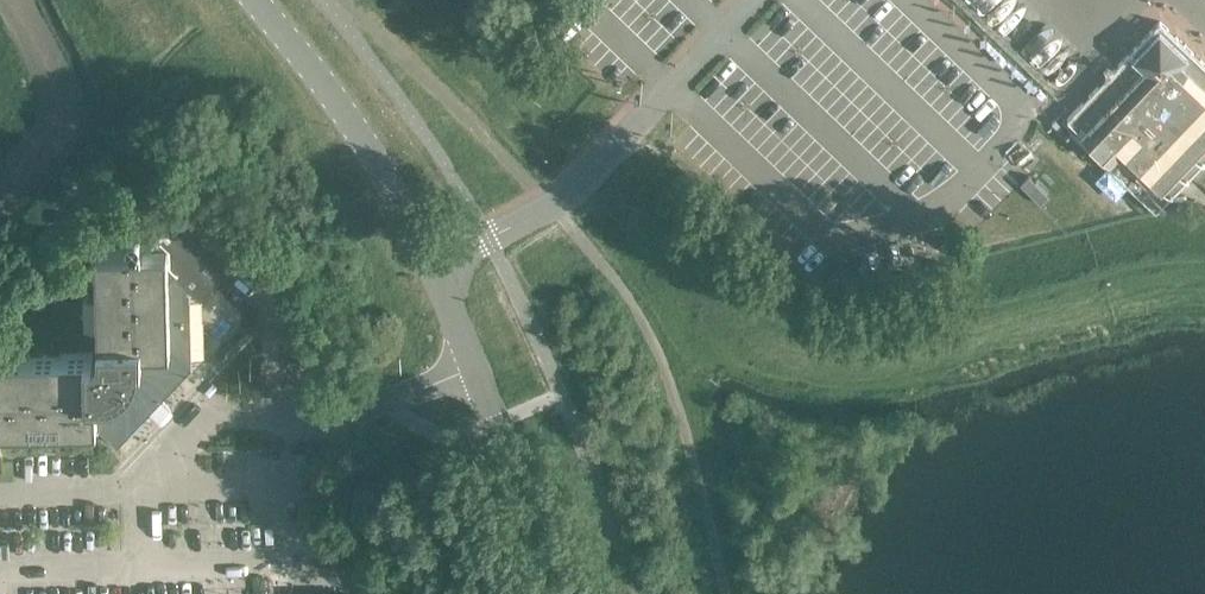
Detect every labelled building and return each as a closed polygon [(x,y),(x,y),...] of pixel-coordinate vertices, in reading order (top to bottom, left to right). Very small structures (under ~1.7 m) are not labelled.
[(1080,139),(1156,212),(1191,176),(1201,182),(1190,202),(1201,209),(1204,201),(1204,178),(1203,177),(1204,174),(1204,104),(1198,98),(1204,90),(1204,64),(1177,37),(1080,139)] [(1067,91),(1084,76),(1070,61),(1053,76),(1067,91)] [(238,259),(181,205),(141,247),(96,248),(97,298),(81,315),(98,331),(98,346),(93,353),(0,355),(0,427),(96,424),(117,445),(148,412),(161,425),(167,418),(174,411),(160,399),(192,366),(189,288),(200,299),(238,259)] [(281,272),(289,264),(267,244),(260,251),(281,272)] [(327,357),(327,366),(336,366),(335,356),(327,357)]
